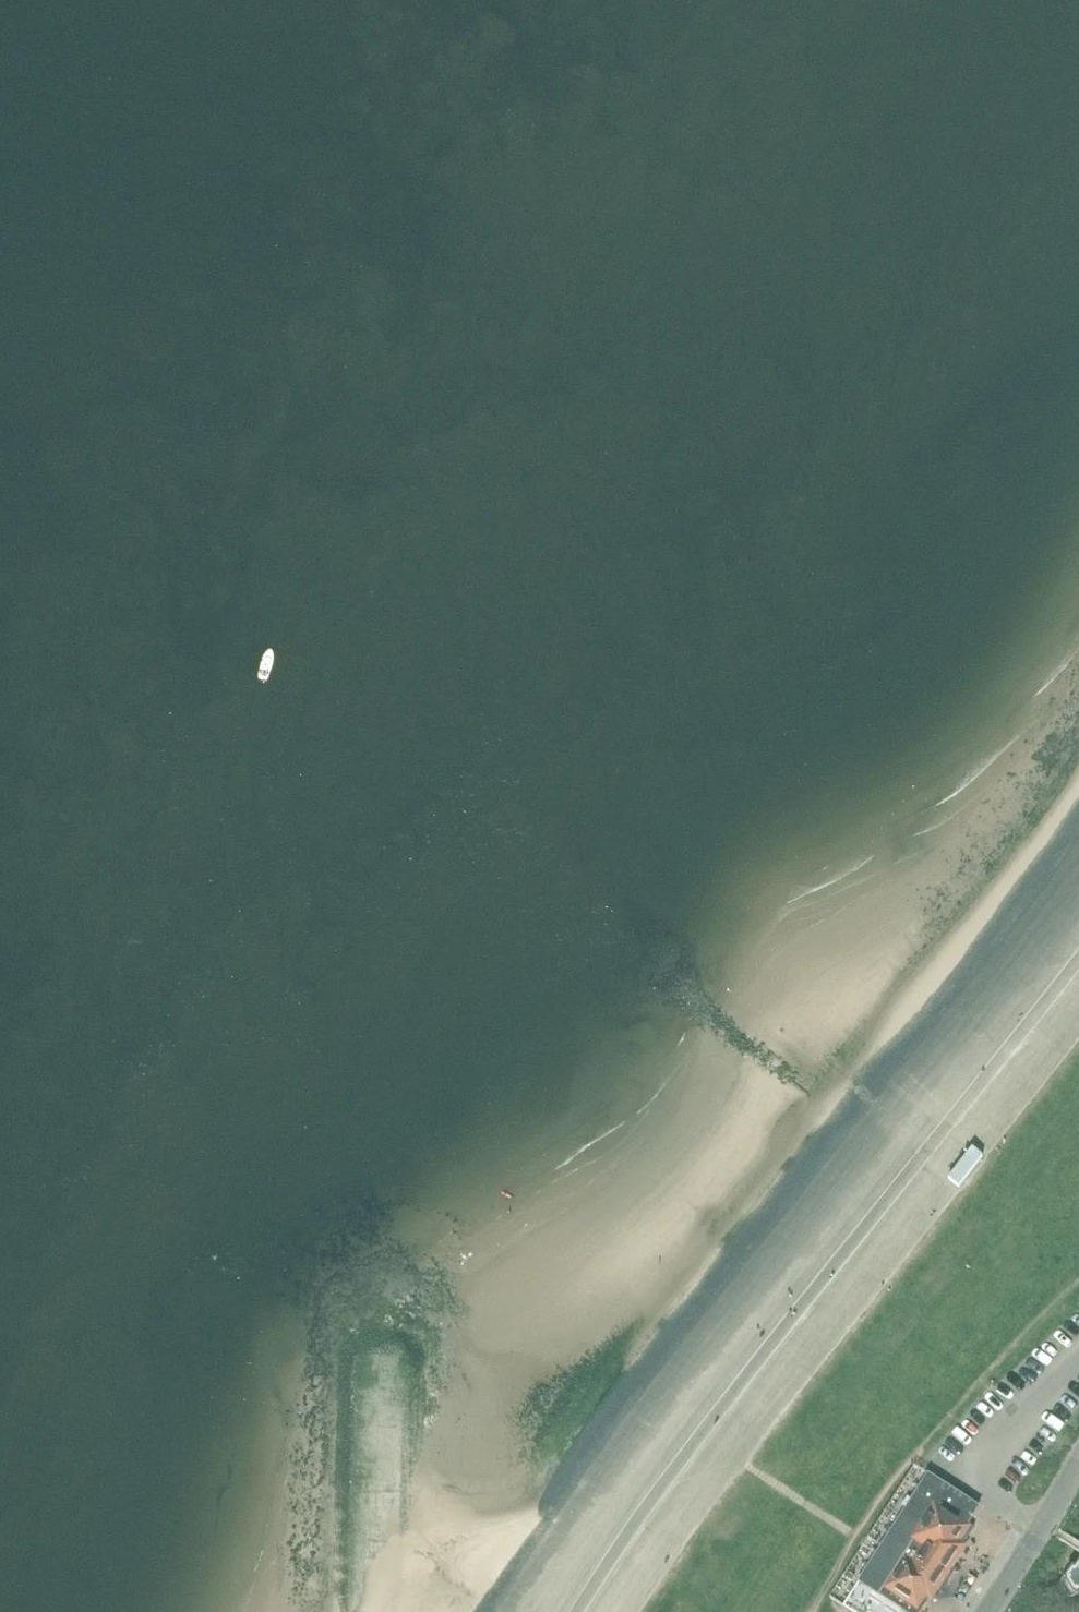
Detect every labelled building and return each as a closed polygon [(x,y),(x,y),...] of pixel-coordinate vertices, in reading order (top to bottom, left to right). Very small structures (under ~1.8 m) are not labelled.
[(940,1483),(928,1475),(859,1582),(905,1611),(920,1611),(974,1529),(968,1525),(978,1508),(940,1483)] [(1067,1581),(1075,1595),(1078,1593),(1078,1565),(1075,1571),(1067,1581)]
